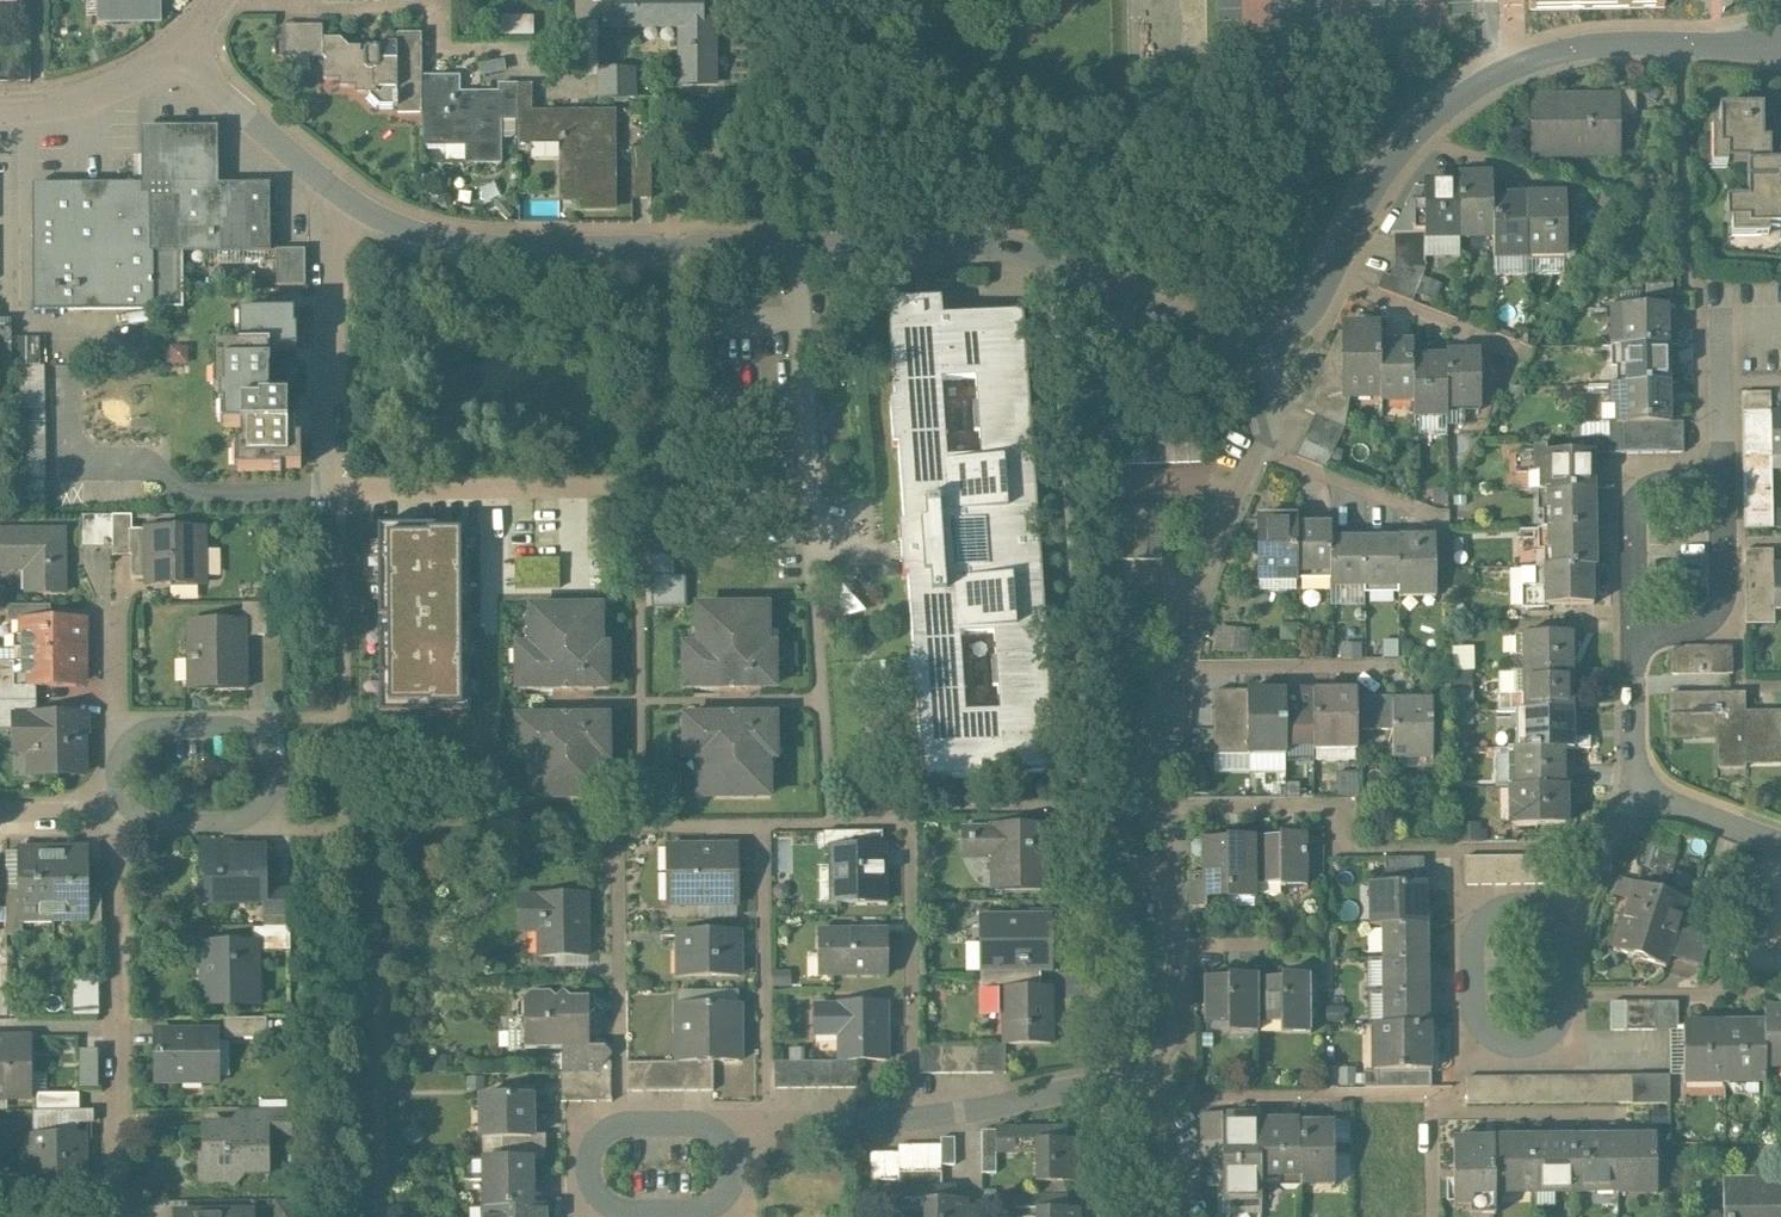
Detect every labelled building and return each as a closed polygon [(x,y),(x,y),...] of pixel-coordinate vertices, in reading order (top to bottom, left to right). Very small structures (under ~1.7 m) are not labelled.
[(107,18),(158,18),(158,0),(106,0),(107,18)] [(612,22),(683,21),(684,83),(715,83),(714,19),(704,19),(704,0),(612,0),(612,22)] [(1533,9),(1666,7),(1665,0),(1533,0),(1533,9)] [(322,27),(284,27),(284,59),(322,59),(322,41),(322,27)] [(394,40),(394,55),(379,55),(381,52),(377,49),(368,49),(365,54),(365,55),(362,55),(361,49),(349,49),(339,40),(322,41),(322,59),(328,64),(324,67),(324,83),(340,82),(340,88),(357,88),(357,95),(371,95),(371,99),(381,107),(394,107),(394,110),(400,109),(400,103),(422,102),(422,84),(422,34),(399,35),(394,40)] [(482,74),(506,71),(504,58),(480,62),(482,74)] [(636,68),(598,69),(599,99),(637,98),(636,68)] [(497,100),(456,100),(456,84),(422,84),(422,102),(423,142),(472,141),(472,165),(502,164),(501,122),(518,121),(517,85),(497,85),(497,100)] [(532,85),(517,85),(518,121),(518,153),(532,153),(532,141),(564,141),(565,200),(586,200),(586,209),(613,209),(613,114),(532,114),(532,85)] [(1637,118),(1636,91),(1616,91),(1616,98),(1617,119),(1618,119),(1637,118)] [(1616,98),(1535,100),(1536,148),(1575,147),(1575,156),(1619,155),(1618,119),(1617,119),(1616,98)] [(1770,160),(1770,146),(1762,147),(1761,113),(1719,113),(1720,156),(1725,156),(1725,168),(1748,167),(1748,203),(1726,203),(1726,225),(1749,225),(1749,233),(1780,232),(1780,160),(1770,160)] [(206,191),(213,191),(212,133),(148,134),(149,190),(151,190),(152,251),(152,252),(183,252),(207,252),(206,191)] [(651,148),(631,149),(631,199),(652,199),(651,148)] [(1480,176),(1458,177),(1458,181),(1459,231),(1493,231),(1492,199),(1492,182),(1480,182),(1480,176)] [(1458,181),(1426,182),(1426,187),(1426,234),(1427,239),(1459,238),(1459,231),(1458,181)] [(1426,187),(1415,187),(1404,205),(1406,206),(1390,234),(1394,235),(1425,234),(1426,234),(1426,187)] [(135,190),(37,191),(38,318),(152,318),(152,309),(152,287),(152,252),(152,251),(151,190),(149,190),(135,190)] [(206,191),(207,252),(267,251),(266,190),(213,191),(206,191)] [(1511,204),(1511,199),(1492,199),(1494,252),(1528,252),(1527,204),(1511,204)] [(1544,200),(1544,203),(1527,204),(1528,252),(1528,255),(1564,255),(1563,200),(1544,200)] [(1426,250),(1425,234),(1394,235),(1394,250),(1426,250)] [(305,249),(277,250),(277,286),(305,286),(305,249)] [(1426,250),(1394,250),(1395,264),(1426,270),(1426,250)] [(183,252),(152,252),(152,287),(183,286),(183,252)] [(1426,270),(1395,264),(1390,277),(1419,288),(1426,270)] [(1390,277),(1382,274),(1377,288),(1413,302),(1419,288),(1390,277)] [(183,286),(152,287),(152,309),(183,309),(183,286)] [(1046,648),(1041,649),(1026,437),(1031,437),(1024,353),(1020,353),(1017,313),(940,318),(939,300),(890,304),(892,322),(889,322),(895,403),(890,403),(893,447),(898,446),(904,526),(899,526),(903,579),(908,578),(914,658),(909,658),(912,702),(917,701),(923,782),(1050,773),(1047,733),(1052,732),(1046,648)] [(1622,347),(1665,346),(1665,308),(1614,308),(1614,331),(1621,331),(1622,347)] [(268,401),(267,350),(297,349),(297,328),(293,328),(292,312),(238,313),(238,346),(216,347),(216,372),(221,372),(221,388),(220,389),(221,408),(228,407),(228,428),(242,427),(243,472),(280,471),(280,467),(302,467),(301,438),(295,439),(295,424),(288,424),(287,400),(268,401)] [(1379,344),(1379,328),(1347,328),(1347,338),(1340,338),(1312,396),(1339,409),(1348,391),(1380,391),(1379,344)] [(1413,343),(1379,344),(1380,391),(1380,399),(1414,398),(1413,359),(1413,343)] [(1666,385),(1665,346),(1622,347),(1614,347),(1615,370),(1625,370),(1626,385),(1665,385),(1666,385)] [(1480,351),(1446,351),(1446,359),(1447,412),(1450,412),(1450,405),(1464,405),(1478,405),(1479,411),(1481,411),(1480,351)] [(1447,412),(1446,359),(1413,359),(1414,398),(1414,417),(1447,416),(1447,412)] [(1626,385),(1615,385),(1616,406),(1603,406),(1603,423),(1616,422),(1616,424),(1625,424),(1639,423),(1654,423),(1667,423),(1667,422),(1668,422),(1667,403),(1665,403),(1665,385),(1626,385)] [(1771,412),(1771,393),(1742,393),(1743,412),(1771,412)] [(1339,409),(1312,396),(1306,410),(1316,415),(1332,422),(1339,409)] [(1464,405),(1450,405),(1450,412),(1447,412),(1447,416),(1448,426),(1465,425),(1464,405)] [(1771,412),(1743,412),(1743,428),(1771,428),(1772,417),(1771,416),(1771,412)] [(1332,422),(1316,415),(1311,428),(1339,442),(1345,429),(1332,422)] [(1772,417),(1772,442),(1772,450),(1780,450),(1780,417),(1772,417)] [(1684,453),(1683,422),(1668,422),(1667,422),(1667,423),(1668,423),(1668,453),(1684,453)] [(1640,454),(1639,423),(1625,424),(1625,454),(1640,454)] [(1654,453),(1654,423),(1639,423),(1640,454),(1654,453)] [(1668,453),(1668,423),(1667,423),(1654,423),(1654,453),(1668,453)] [(1625,454),(1625,424),(1616,424),(1609,424),(1610,454),(1625,454)] [(1339,442),(1311,428),(1305,442),(1333,455),(1339,442)] [(1772,442),(1771,428),(1743,428),(1743,442),(1772,442)] [(1203,463),(1202,435),(1188,436),(1189,463),(1203,463)] [(1174,436),(1160,437),(1161,464),(1175,464),(1174,436)] [(1189,463),(1188,436),(1174,436),(1175,464),(1189,463)] [(1146,437),(1132,438),(1132,465),(1146,464),(1146,437)] [(1160,437),(1146,437),(1146,464),(1161,464),(1160,437)] [(1118,465),(1117,438),(1103,438),(1104,466),(1118,465)] [(1132,438),(1117,438),(1118,465),(1132,465),(1132,438)] [(1333,455),(1305,442),(1298,458),(1326,469),(1333,455)] [(1772,442),(1743,442),(1743,457),(1772,456),(1772,450),(1772,442)] [(1595,452),(1539,453),(1539,474),(1552,474),(1551,491),(1552,491),(1592,491),(1595,491),(1595,452)] [(1551,491),(1552,474),(1539,474),(1539,453),(1517,453),(1516,456),(1517,470),(1521,474),(1530,474),(1530,491),(1540,491),(1551,491),(1552,491),(1551,491)] [(1772,470),(1772,456),(1743,457),(1744,471),(1772,470)] [(1772,470),(1744,471),(1744,485),(1772,484),(1772,470)] [(1773,499),(1772,484),(1744,485),(1744,499),(1773,499)] [(1551,491),(1540,491),(1540,515),(1553,515),(1554,529),(1592,529),(1592,491),(1552,491),(1551,491)] [(1773,499),(1744,499),(1744,514),(1773,513),(1773,499)] [(1147,505),(1133,506),(1133,533),(1148,533),(1147,505)] [(1162,532),(1161,505),(1147,505),(1148,533),(1162,532)] [(1119,533),(1119,506),(1105,506),(1105,533),(1119,533)] [(1133,506),(1119,506),(1119,533),(1133,533),(1133,506)] [(1773,513),(1744,514),(1745,529),(1773,528),(1773,513)] [(112,516),(79,516),(79,546),(112,546),(112,516)] [(131,516),(112,516),(112,546),(113,557),(131,557),(131,530),(131,516)] [(472,717),(470,520),(370,521),(372,717),(472,717)] [(1297,529),(1297,520),(1257,520),(1258,583),(1297,582),(1297,573),(1297,529)] [(1331,542),(1331,528),(1297,529),(1297,573),(1331,573),(1331,542)] [(0,530),(0,568),(25,568),(25,591),(64,591),(64,529),(0,530)] [(201,529),(131,530),(131,557),(131,580),(201,579),(201,529)] [(1593,567),(1592,529),(1554,529),(1541,530),(1541,554),(1553,553),(1553,568),(1593,567)] [(1163,560),(1162,532),(1148,533),(1148,560),(1163,560)] [(1119,561),(1119,533),(1105,533),(1106,561),(1119,561)] [(1133,533),(1119,533),(1119,561),(1134,561),(1133,533)] [(1148,560),(1148,533),(1133,533),(1134,561),(1148,560)] [(1435,539),(1399,540),(1399,542),(1399,588),(1399,600),(1436,600),(1435,539)] [(1365,588),(1365,542),(1331,542),(1331,573),(1331,589),(1365,588)] [(1399,542),(1365,542),(1365,588),(1399,588),(1399,542)] [(1774,565),(1773,550),(1745,550),(1745,565),(1774,565)] [(1774,565),(1745,565),(1745,579),(1774,579),(1774,568),(1774,565)] [(1553,568),(1538,568),(1538,589),(1525,589),(1525,609),(1593,608),(1593,567),(1553,568)] [(1774,579),(1745,579),(1745,594),(1774,594),(1774,579)] [(1774,594),(1745,594),(1746,609),(1774,608),(1774,599),(1774,594)] [(1774,599),(1774,608),(1746,609),(1746,624),(1775,624),(1774,600),(1774,599)] [(265,604),(241,604),(241,623),(245,624),(245,636),(266,636),(265,604)] [(50,605),(8,606),(8,621),(21,621),(21,620),(50,620),(50,605)] [(700,630),(700,646),(691,646),(691,666),(684,666),(684,689),(762,688),(762,685),(775,684),(775,665),(772,665),(772,646),(766,646),(766,630),(768,630),(768,610),(754,610),(754,607),(711,607),(711,611),(697,611),(698,630),(700,630)] [(587,608),(544,608),(544,611),(530,611),(530,631),(533,631),(533,647),(524,647),(524,666),(517,666),(517,689),(595,689),(595,685),(608,685),(608,666),(606,666),(605,647),(599,647),(599,631),(601,631),(601,611),(588,611),(587,608)] [(85,624),(60,624),(53,620),(50,620),(21,620),(21,621),(21,624),(15,628),(15,639),(21,639),(21,650),(16,650),(16,668),(21,671),(21,687),(36,687),(85,687),(85,624)] [(241,623),(193,624),(193,686),(223,686),(223,691),(245,691),(245,636),(245,624),(241,623)] [(1251,651),(1251,626),(1216,625),(1215,651),(1251,651)] [(1574,637),(1523,637),(1523,672),(1574,672),(1574,637)] [(1475,668),(1474,645),(1455,646),(1455,668),(1475,668)] [(1717,675),(1717,646),(1702,647),(1702,675),(1717,675)] [(1732,646),(1717,646),(1717,675),(1732,675),(1732,646)] [(1685,647),(1685,648),(1671,648),(1672,676),(1702,675),(1702,647),(1685,647)] [(0,650),(0,687),(21,687),(21,671),(16,668),(16,650),(0,650)] [(1574,672),(1523,672),(1523,711),(1574,710),(1574,672)] [(0,687),(0,702),(36,701),(36,687),(21,687),(0,687)] [(1285,691),(1214,692),(1215,756),(1286,755),(1286,745),(1285,692),(1285,691)] [(1313,691),(1285,692),(1286,745),(1314,745),(1313,691)] [(1357,691),(1314,691),(1313,691),(1314,745),(1316,745),(1316,761),(1349,761),(1349,744),(1357,744),(1357,731),(1357,697),(1357,691)] [(1745,712),(1744,694),(1668,695),(1669,740),(1716,739),(1716,769),(1746,769),(1746,765),(1745,712)] [(1433,701),(1402,701),(1402,697),(1357,697),(1357,731),(1393,731),(1393,759),(1433,759),(1433,701)] [(13,722),(13,717),(36,717),(36,701),(0,702),(0,722),(13,722)] [(1523,711),(1516,711),(1517,749),(1566,749),(1574,748),(1574,710),(1523,711)] [(1745,712),(1746,765),(1780,764),(1780,712),(1745,712)] [(55,715),(55,716),(36,717),(13,717),(13,722),(0,722),(0,730),(13,730),(14,752),(33,751),(33,773),(29,774),(29,776),(58,776),(58,769),(82,769),(82,735),(85,735),(85,715),(55,715)] [(762,717),(684,717),(684,740),(692,740),(692,760),(701,760),(701,776),(698,776),(699,795),(712,795),(712,798),(756,798),(756,795),(769,794),(769,775),(767,775),(767,759),(773,759),(773,740),(775,739),(775,720),(762,720),(762,717)] [(595,718),(517,718),(518,741),(525,741),(525,760),(534,760),(534,777),(532,777),(532,796),(545,796),(545,799),(589,799),(589,795),(602,795),(602,776),(600,776),(600,760),(606,760),(606,740),(609,741),(609,721),(595,721),(595,718)] [(1567,787),(1566,749),(1517,749),(1509,750),(1510,788),(1511,788),(1567,787)] [(1567,827),(1567,787),(1511,788),(1512,827),(1567,827)] [(1048,887),(1046,828),(964,829),(964,852),(998,852),(998,887),(1048,887)] [(853,832),(825,832),(825,847),(832,847),(833,847),(854,846),(853,832)] [(1227,839),(1227,840),(1202,840),(1203,874),(1203,891),(1204,891),(1257,891),(1256,881),(1256,838),(1227,839)] [(1305,840),(1283,841),(1283,838),(1256,838),(1256,881),(1281,881),(1281,888),(1306,887),(1305,840)] [(259,850),(232,850),(228,844),(208,844),(201,851),(201,871),(208,876),(208,900),(266,900),(266,893),(266,890),(266,879),(259,873),(259,850)] [(854,846),(833,847),(832,847),(833,904),(886,903),(885,846),(854,846)] [(739,847),(668,848),(668,907),(739,906),(739,847)] [(53,851),(20,851),(20,891),(20,912),(23,912),(54,912),(53,851)] [(86,851),(53,851),(54,912),(86,912),(88,912),(88,890),(86,851)] [(1550,856),(1536,857),(1537,885),(1551,885),(1550,856)] [(1508,886),(1507,857),(1493,858),(1494,886),(1508,886)] [(1522,857),(1507,857),(1508,886),(1522,885),(1522,857)] [(1536,857),(1522,857),(1522,885),(1537,885),(1536,857)] [(1479,886),(1479,858),(1464,858),(1465,887),(1479,886)] [(1494,886),(1493,858),(1479,858),(1479,886),(1494,886)] [(1423,859),(1387,859),(1387,885),(1424,885),(1423,859)] [(1203,874),(1190,875),(1191,908),(1205,907),(1204,891),(1203,891),(1203,874)] [(1687,897),(1635,881),(1613,950),(1665,966),(1687,897)] [(1387,885),(1377,886),(1377,926),(1380,926),(1427,925),(1426,885),(1387,885)] [(102,927),(101,890),(88,890),(88,912),(86,912),(86,928),(102,927)] [(290,890),(266,890),(266,893),(272,893),(272,916),(263,916),(263,928),(290,928),(290,890)] [(20,891),(6,891),(5,936),(22,936),(23,912),(20,912),(20,891)] [(588,897),(520,898),(520,924),(544,924),(544,955),(540,955),(540,957),(588,956),(589,919),(588,897)] [(1030,919),(986,919),(986,943),(982,943),(982,974),(1041,973),(1053,973),(1053,955),(1058,955),(1057,912),(1030,912),(1030,919)] [(1428,959),(1427,925),(1380,926),(1381,959),(1428,959)] [(263,928),(252,928),(252,942),(256,942),(256,946),(256,951),(290,951),(290,928),(263,928)] [(886,932),(819,933),(820,958),(829,958),(829,975),(886,974),(886,932)] [(739,935),(680,935),(680,977),(739,977),(739,935)] [(252,942),(204,942),(205,1003),(256,1003),(256,951),(256,946),(256,942),(252,942)] [(1428,959),(1381,959),(1382,992),(1428,991),(1428,959)] [(1041,988),(1041,973),(982,974),(982,989),(1005,989),(1005,988),(1041,988)] [(1309,1034),(1308,975),(1280,975),(1280,976),(1258,976),(1258,1023),(1281,1022),(1281,1034),(1309,1034)] [(1258,976),(1226,977),(1226,978),(1204,978),(1205,1018),(1227,1018),(1227,1023),(1258,1023),(1258,976)] [(74,1014),(99,1014),(100,980),(74,980),(74,1014)] [(1041,988),(1005,988),(1005,989),(1006,1045),(1052,1045),(1051,988),(1041,988)] [(1428,991),(1382,992),(1382,1026),(1429,1025),(1428,991)] [(589,998),(571,999),(564,992),(557,998),(551,992),(532,992),(526,998),(526,1019),(532,1024),(532,1049),(562,1049),(589,1049),(589,1043),(589,998)] [(1641,1031),(1641,1002),(1626,1003),(1626,1031),(1641,1031)] [(1655,1031),(1655,1002),(1641,1002),(1641,1031),(1655,1031)] [(1669,1031),(1669,1002),(1655,1002),(1655,1031),(1669,1031)] [(1678,1002),(1669,1002),(1669,1031),(1679,1031),(1678,1002)] [(1626,1031),(1626,1003),(1611,1003),(1612,1031),(1626,1031)] [(886,1004),(840,1004),(840,1007),(815,1007),(815,1033),(840,1033),(840,1061),(843,1062),(857,1061),(886,1061),(886,1004)] [(739,1005),(679,1005),(679,1062),(685,1062),(699,1062),(713,1062),(740,1062),(739,1005)] [(1765,1011),(1765,1025),(1765,1068),(1780,1067),(1780,1010),(1765,1011)] [(266,1019),(224,1019),(225,1037),(266,1037),(266,1019)] [(1382,1026),(1372,1026),(1372,1073),(1377,1073),(1428,1072),(1431,1072),(1430,1025),(1429,1025),(1382,1026)] [(1724,1025),(1684,1025),(1684,1084),(1725,1083),(1724,1025)] [(1765,1025),(1724,1025),(1725,1083),(1765,1083),(1765,1068),(1765,1025)] [(216,1034),(156,1035),(157,1082),(217,1081),(216,1034)] [(0,1040),(0,1098),(27,1098),(26,1040),(0,1040)] [(600,1043),(589,1043),(589,1049),(562,1049),(563,1074),(580,1074),(594,1073),(608,1060),(611,1057),(612,1055),(600,1043)] [(992,1074),(992,1045),(977,1046),(978,1074),(992,1074)] [(1006,1074),(1006,1045),(992,1045),(992,1074),(1006,1074)] [(935,1075),(934,1046),(920,1046),(920,1075),(935,1075)] [(949,1075),(949,1046),(934,1046),(935,1075),(949,1075)] [(963,1046),(949,1046),(949,1075),(963,1074),(963,1046)] [(978,1074),(977,1046),(963,1046),(963,1074),(978,1074)] [(80,1049),(79,1088),(98,1088),(98,1050),(80,1049)] [(608,1060),(594,1073),(595,1102),(612,1102),(612,1063),(608,1060)] [(840,1061),(830,1062),(830,1089),(843,1089),(843,1062),(840,1061)] [(857,1061),(843,1062),(843,1089),(857,1089),(857,1061)] [(679,1062),(671,1063),(671,1092),(685,1091),(685,1062),(679,1062)] [(699,1062),(685,1062),(685,1091),(699,1091),(699,1062)] [(713,1091),(713,1062),(699,1062),(699,1091),(713,1091)] [(789,1089),(789,1062),(775,1062),(775,1089),(789,1089)] [(802,1062),(789,1062),(789,1089),(802,1089),(802,1062)] [(816,1062),(802,1062),(802,1089),(816,1089),(816,1062)] [(830,1062),(816,1062),(816,1089),(830,1089),(830,1062)] [(643,1063),(627,1063),(628,1092),(643,1092),(643,1063)] [(656,1092),(656,1063),(643,1063),(643,1092),(656,1092)] [(671,1063),(656,1063),(656,1092),(671,1092),(671,1063)] [(1429,1088),(1428,1072),(1377,1073),(1377,1089),(1429,1088)] [(594,1073),(580,1074),(580,1102),(595,1102),(594,1073)] [(563,1074),(562,1074),(562,1102),(580,1102),(580,1074),(563,1074)] [(1618,1076),(1605,1077),(1605,1104),(1619,1104),(1618,1076)] [(1632,1103),(1632,1076),(1618,1076),(1619,1104),(1632,1103)] [(1652,1105),(1651,1076),(1632,1076),(1632,1103),(1633,1105),(1652,1105)] [(1670,1104),(1670,1076),(1651,1076),(1652,1105),(1670,1104)] [(1509,1077),(1495,1078),(1495,1105),(1509,1105),(1509,1077)] [(1522,1077),(1509,1077),(1509,1105),(1523,1105),(1522,1077)] [(1536,1104),(1536,1077),(1522,1077),(1523,1105),(1536,1104)] [(1550,1077),(1536,1077),(1536,1104),(1550,1104),(1550,1077)] [(1564,1104),(1564,1077),(1550,1077),(1550,1104),(1564,1104)] [(1578,1104),(1577,1077),(1564,1077),(1564,1104),(1578,1104)] [(1591,1104),(1591,1077),(1577,1077),(1578,1104),(1591,1104)] [(1605,1104),(1605,1077),(1591,1077),(1591,1104),(1605,1104)] [(1482,1105),(1481,1078),(1467,1078),(1468,1105),(1482,1105)] [(1495,1105),(1495,1078),(1481,1078),(1482,1105),(1495,1105)] [(79,1094),(36,1094),(36,1111),(35,1111),(35,1112),(68,1112),(79,1112),(79,1094)] [(531,1136),(530,1097),(481,1098),(482,1140),(493,1140),(502,1140),(531,1140),(531,1136)] [(291,1109),(241,1110),(242,1128),(268,1128),(268,1136),(292,1136),(291,1109)] [(35,1112),(35,1114),(34,1114),(35,1137),(68,1137),(68,1112),(35,1112)] [(1261,1114),(1201,1115),(1201,1143),(1223,1143),(1223,1124),(1261,1123),(1261,1114)] [(1335,1186),(1334,1122),(1300,1123),(1300,1173),(1300,1187),(1335,1186)] [(1261,1123),(1223,1124),(1223,1143),(1223,1195),(1225,1195),(1260,1194),(1260,1199),(1262,1199),(1262,1174),(1262,1124),(1261,1123)] [(1300,1173),(1300,1123),(1262,1124),(1262,1174),(1281,1174),(1300,1173)] [(242,1128),(203,1129),(203,1158),(212,1158),(212,1181),(227,1181),(232,1185),(233,1185),(242,1175),(268,1175),(268,1136),(268,1128),(242,1128)] [(1068,1128),(997,1128),(997,1131),(997,1153),(1036,1153),(1036,1141),(1068,1141),(1068,1128)] [(997,1131),(983,1131),(983,1174),(997,1173),(997,1153),(997,1131)] [(68,1137),(35,1137),(35,1150),(22,1150),(23,1176),(23,1178),(80,1177),(80,1136),(68,1137)] [(531,1140),(502,1140),(502,1160),(531,1160),(546,1159),(545,1136),(531,1136),(531,1140)] [(1657,1137),(1616,1138),(1616,1139),(1616,1192),(1616,1195),(1657,1195),(1657,1137)] [(956,1138),(942,1138),(942,1146),(942,1165),(956,1165),(956,1138)] [(1616,1139),(1575,1140),(1576,1192),(1616,1192),(1616,1139)] [(1494,1140),(1454,1140),(1454,1206),(1495,1206),(1495,1193),(1494,1140)] [(1535,1140),(1494,1140),(1495,1193),(1535,1192),(1535,1140)] [(1575,1140),(1535,1140),(1535,1192),(1576,1192),(1575,1140)] [(1068,1141),(1036,1141),(1036,1153),(1037,1184),(1038,1184),(1039,1184),(1068,1184),(1081,1184),(1080,1141),(1068,1141)] [(942,1146),(899,1146),(899,1153),(899,1173),(942,1173),(942,1165),(942,1146)] [(899,1153),(871,1153),(872,1180),(899,1180),(899,1173),(899,1153)] [(484,1161),(484,1160),(463,1160),(463,1182),(487,1182),(487,1161),(484,1161)] [(502,1160),(484,1160),(484,1161),(487,1161),(487,1160),(487,1182),(488,1206),(485,1206),(485,1208),(532,1207),(532,1204),(531,1160),(502,1160)] [(942,1173),(899,1173),(899,1180),(899,1187),(942,1187),(942,1172),(942,1173)] [(1300,1187),(1300,1173),(1281,1174),(1281,1187),(1286,1191),(1295,1191),(1300,1187)] [(80,1177),(23,1178),(23,1176),(2,1176),(3,1203),(80,1202),(80,1177)] [(1725,1182),(1725,1203),(1728,1203),(1728,1216),(1780,1216),(1780,1188),(1780,1181),(1725,1182)] [(1039,1184),(1038,1184),(1038,1197),(1068,1197),(1068,1184),(1039,1184)] [(899,1187),(885,1187),(885,1213),(925,1213),(925,1200),(956,1200),(956,1187),(942,1187),(899,1187)] [(997,1197),(998,1216),(1037,1216),(1037,1210),(1068,1210),(1068,1197),(1038,1197),(997,1197)] [(925,1200),(925,1213),(925,1216),(969,1216),(969,1200),(956,1200),(925,1200)] [(485,1208),(485,1216),(546,1216),(545,1204),(532,1204),(532,1207),(485,1208)]
